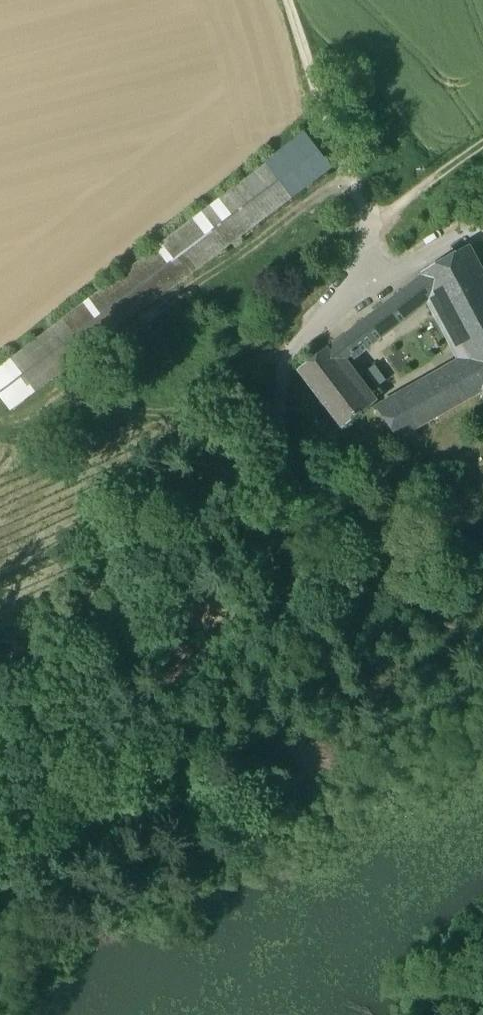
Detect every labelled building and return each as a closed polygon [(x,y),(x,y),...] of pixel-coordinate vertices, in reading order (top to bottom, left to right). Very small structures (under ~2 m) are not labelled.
[(0,371),(0,396),(13,413),(333,170),(308,138),(0,371)] [(424,275),(432,291),(470,358),(482,383),(482,270),(471,249),(424,275)] [(424,275),(382,308),(393,322),(432,291),(424,275)] [(382,308),(329,348),(341,363),(352,355),(354,357),(395,325),(393,322),(382,308)] [(341,363),(329,348),(299,371),(342,427),(372,404),(341,363)] [(380,409),(399,437),(482,390),(482,383),(470,358),(380,409)]
